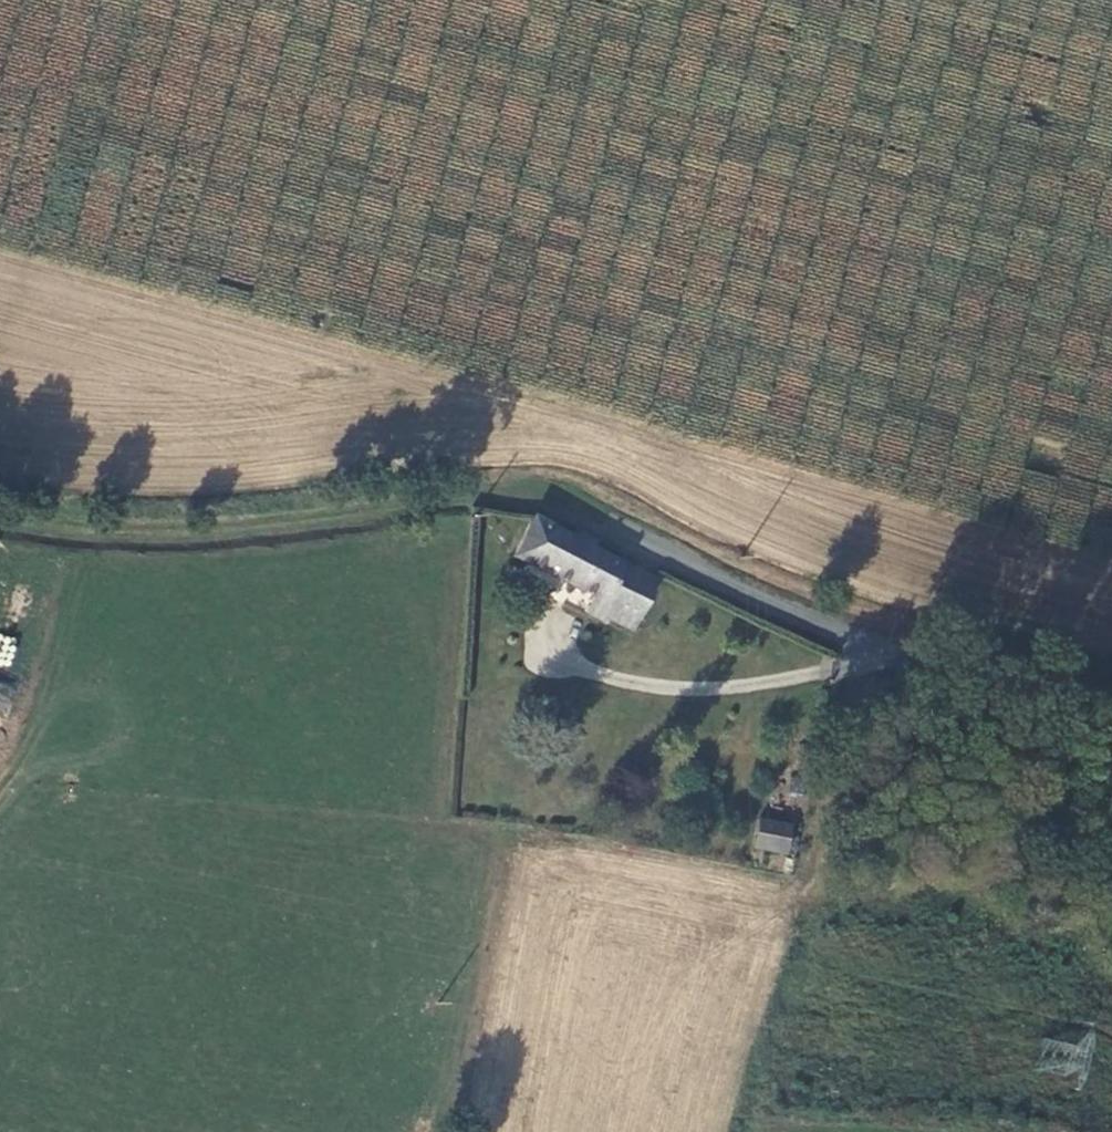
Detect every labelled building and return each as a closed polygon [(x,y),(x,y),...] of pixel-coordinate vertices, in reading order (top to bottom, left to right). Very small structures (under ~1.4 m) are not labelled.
[(572,541),(533,523),(514,560),(591,600),(580,619),(599,630),(602,626),(630,640),(653,597),(617,581),(623,567),(593,552),(572,541)] [(576,536),(572,541),(593,552),(597,546),(576,536)] [(617,581),(653,597),(657,589),(623,567),(617,581)] [(13,638),(0,637),(0,664),(11,665),(13,638)] [(5,716),(16,685),(0,680),(0,714),(5,716)] [(789,854),(795,822),(760,817),(755,848),(789,854)] [(1038,1044),(1040,1070),(1074,1068),(1072,1042),(1038,1044)]
